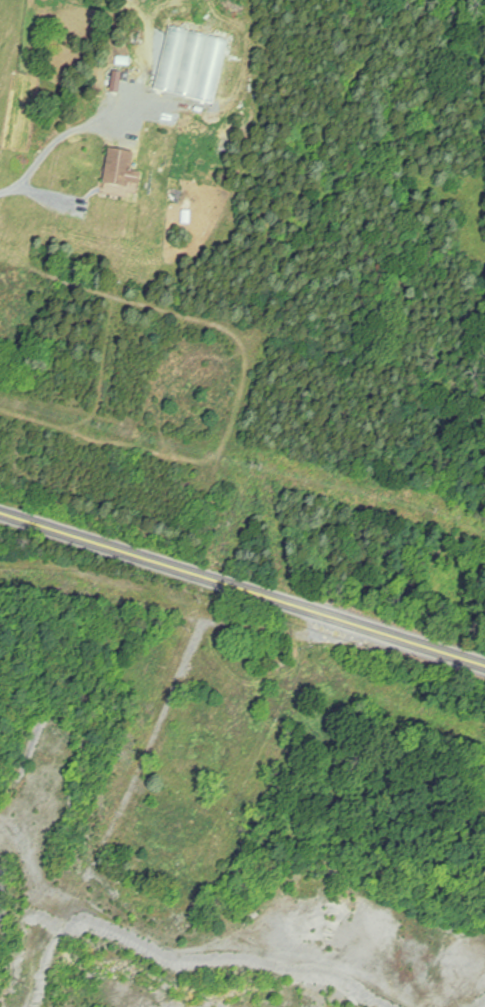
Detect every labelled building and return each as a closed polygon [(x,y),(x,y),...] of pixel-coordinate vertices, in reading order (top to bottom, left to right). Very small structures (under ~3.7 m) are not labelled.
[(143,190),(145,172),(135,171),(138,152),(112,148),(107,185),(143,190)]
